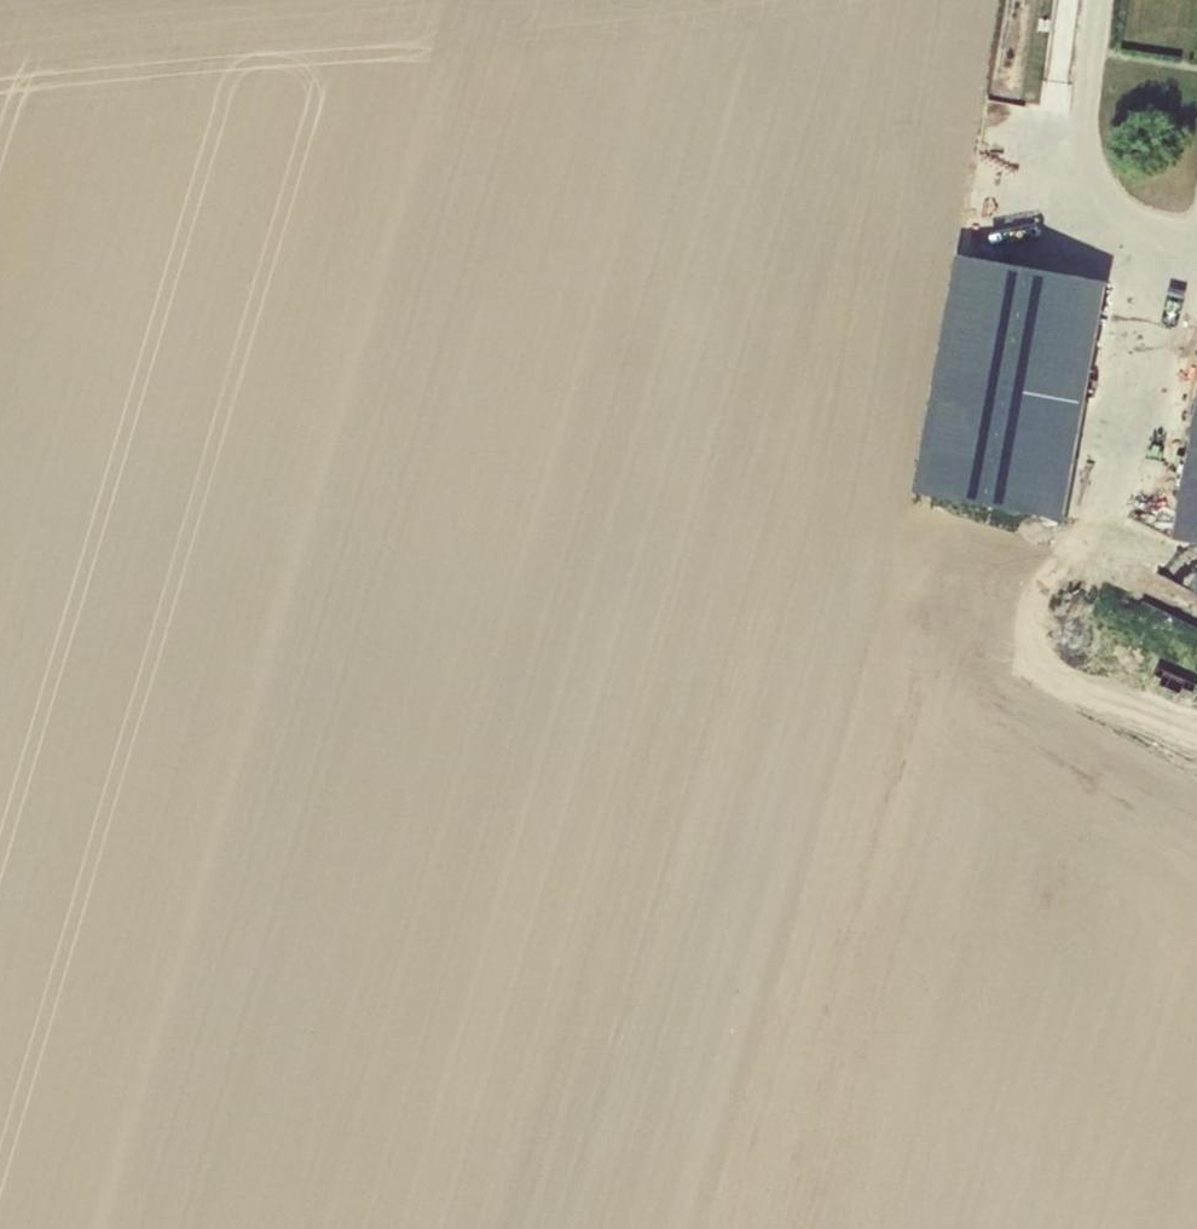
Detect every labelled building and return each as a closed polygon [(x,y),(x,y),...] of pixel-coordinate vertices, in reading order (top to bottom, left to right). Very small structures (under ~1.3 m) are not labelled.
[(950,252),(913,495),(1067,518),(1103,275),(950,252)] [(1169,541),(1182,543),(1177,577),(1196,581),(1189,622),(1196,623),(1196,363),(1169,541)]
